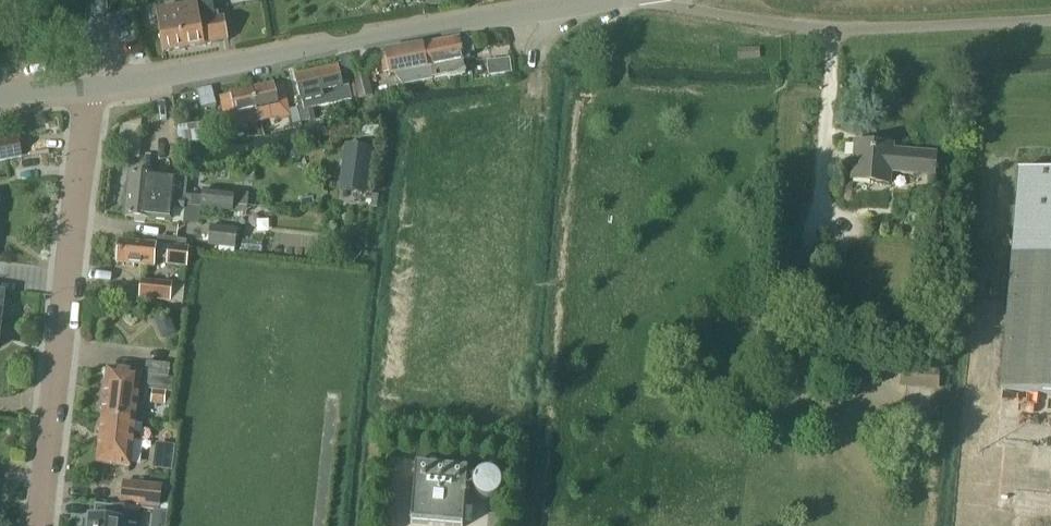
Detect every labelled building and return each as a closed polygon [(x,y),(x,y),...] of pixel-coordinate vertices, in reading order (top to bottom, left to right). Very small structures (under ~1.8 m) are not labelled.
[(428,9),(445,6),(444,0),(426,0),(428,9)] [(215,20),(212,3),(156,13),(163,52),(228,41),(224,19),(215,20)] [(426,44),(432,79),(446,77),(447,77),(465,74),(462,61),(463,61),(459,38),(426,44)] [(432,79),(426,44),(385,52),(387,62),(381,63),(383,72),(389,71),(390,75),(399,73),(401,86),(432,80),(432,79)] [(489,79),(501,77),(499,68),(498,63),(486,65),(489,79)] [(499,68),(501,77),(505,76),(511,76),(509,66),(499,68)] [(315,72),(323,107),(351,100),(348,86),(341,88),(336,67),(315,72)] [(358,99),(372,96),(366,69),(352,72),(358,99)] [(315,72),(296,76),(303,111),(299,112),(302,123),(314,121),(312,110),(323,107),(315,72)] [(252,88),(259,121),(289,114),(282,83),(274,85),(273,83),(252,88)] [(226,129),(259,121),(252,88),(230,93),(230,95),(220,97),(226,129)] [(191,128),(178,130),(180,144),(193,142),(191,128)] [(21,157),(17,139),(0,143),(0,161),(21,157)] [(933,178),(934,159),(935,155),(883,150),(884,146),(854,143),(851,181),(891,184),(891,175),(933,178)] [(127,195),(185,201),(184,206),(201,208),(231,211),(233,194),(203,191),(202,198),(185,196),(187,180),(129,174),(127,195)] [(172,222),(173,210),(184,211),(184,206),(185,201),(127,195),(124,217),(134,218),(134,222),(144,223),(145,220),(172,222)] [(1014,215),(1000,390),(1050,394),(1050,218),(1014,215)] [(235,249),(237,234),(237,229),(209,226),(207,246),(235,249)] [(155,246),(119,242),(117,263),(153,267),(154,256),(168,257),(167,265),(186,267),(188,249),(169,247),(169,248),(155,246)] [(169,302),(171,285),(141,282),(139,299),(169,302)] [(102,416),(135,420),(140,372),(107,368),(104,399),(100,402),(100,409),(102,412),(102,416)] [(171,393),(173,379),(144,376),(143,390),(151,391),(166,393),(171,393)] [(166,393),(151,391),(150,404),(164,406),(166,393)] [(130,467),(135,420),(102,416),(101,420),(98,423),(97,430),(100,433),(99,447),(97,463),(130,467)] [(467,472),(415,468),(410,524),(428,525),(462,525),(467,472)] [(482,501),(487,502),(491,501),(495,499),(498,496),(500,492),(501,488),(500,483),(498,479),(495,476),(491,474),(487,474),(482,474),(478,476),(475,480),(473,483),(473,488),(473,492),(475,496),(478,499),(482,501)] [(124,483),(121,503),(158,507),(161,487),(124,483)] [(130,523),(132,508),(111,506),(109,520),(89,518),(88,525),(123,525),(123,523),(130,523)] [(385,522),(387,507),(377,506),(375,522),(385,522)] [(498,516),(488,515),(487,525),(498,525),(498,516)]
